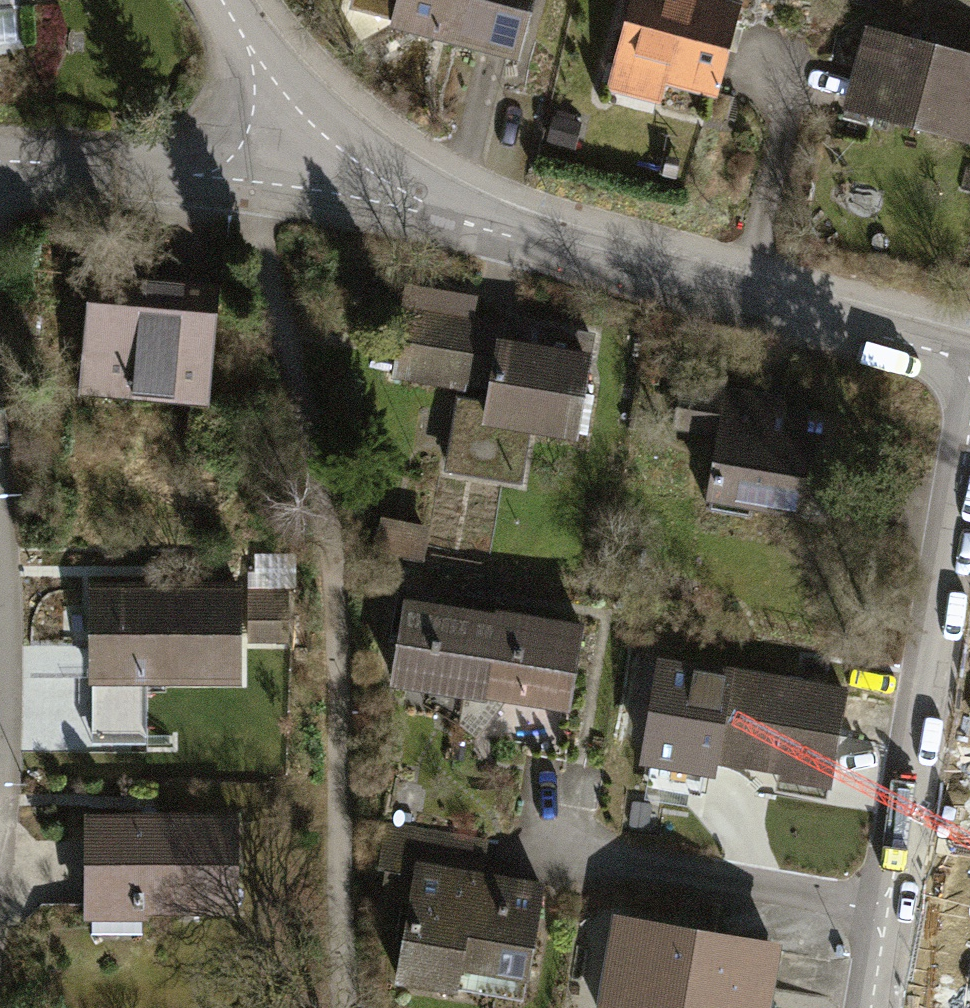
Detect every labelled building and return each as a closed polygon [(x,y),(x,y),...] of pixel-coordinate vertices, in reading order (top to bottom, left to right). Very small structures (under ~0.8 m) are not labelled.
[(353,1),(357,8),(393,16),(395,23),(517,54),(532,0),(353,0),(353,1)] [(707,0),(634,0),(611,85),(657,98),(663,76),(714,90),(736,8),(707,0)] [(864,111),(969,139),(969,57),(869,31),(859,67),(874,71),(864,111)] [(570,114),(561,111),(559,118),(556,117),(550,139),(572,146),(579,122),(568,119),(570,114)] [(216,285),(89,276),(81,391),(165,397),(166,383),(200,386),(199,398),(207,399),(216,285)] [(476,297),(413,286),(409,310),(472,321),(476,297)] [(472,321),(409,310),(407,310),(396,372),(461,384),(463,376),(472,321)] [(506,327),(472,321),(463,376),(494,381),(489,406),(459,401),(448,467),(517,479),(527,424),(573,432),(590,336),(543,327),(539,351),(502,345),(506,327)] [(765,397),(683,381),(675,421),(709,428),(717,445),(708,509),(730,512),(733,500),(847,516),(850,475),(829,469),(838,419),(764,407),(765,397)] [(425,530),(385,522),(380,548),(419,556),(425,530)] [(291,558),(256,558),(256,593),(250,593),(250,638),(276,638),(276,593),(291,593),(291,558)] [(236,591),(93,591),(93,676),(236,676),(236,591)] [(496,619),(407,603),(394,680),(463,692),(483,695),(496,619)] [(497,612),(496,619),(483,695),(486,696),(487,690),(509,694),(568,704),(581,626),(497,612)] [(724,678),(663,667),(648,754),(710,764),(713,751),(830,770),(842,695),(725,676),(724,678)] [(483,695),(463,692),(458,722),(476,734),(509,694),(487,690),(486,696),(483,695)] [(235,821),(88,821),(88,901),(134,901),(134,906),(234,906),(235,821)] [(485,839),(390,822),(382,865),(390,866),(385,896),(412,901),(399,977),(454,986),(458,962),(525,974),(540,890),(477,879),(485,839)] [(619,920),(604,1007),(763,1007),(773,946),(619,920)]
